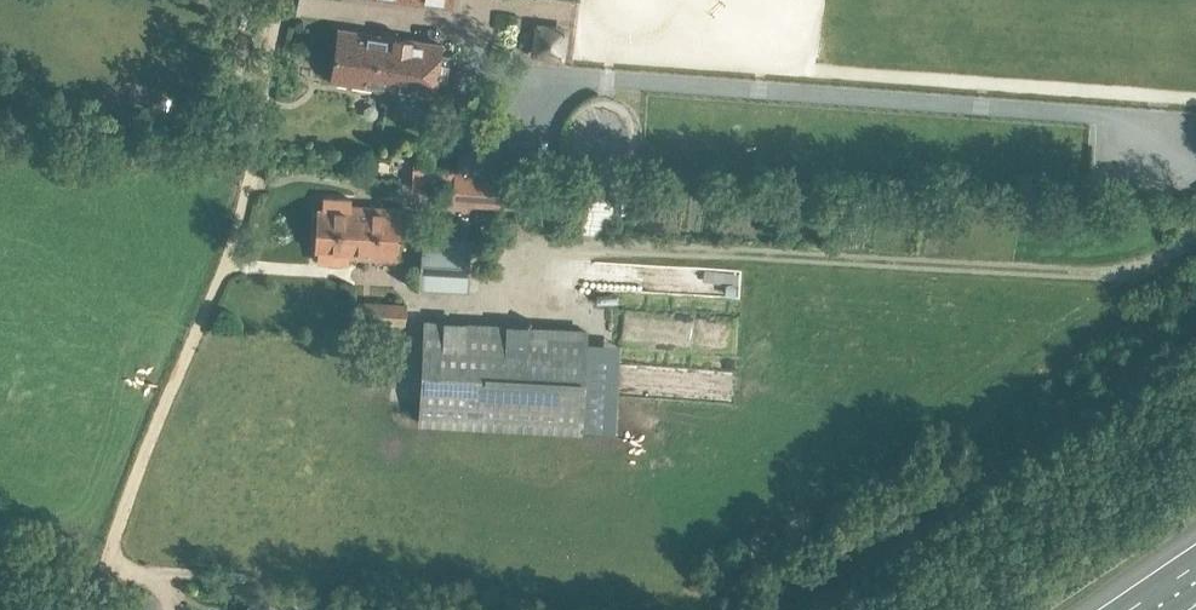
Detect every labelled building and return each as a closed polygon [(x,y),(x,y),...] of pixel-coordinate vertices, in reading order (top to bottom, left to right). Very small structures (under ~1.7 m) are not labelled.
[(531,55),(531,56),(532,57),(563,61),(564,60),(565,59),(565,58),(569,29),(569,27),(568,26),(536,22),(536,23),(534,25),(531,55)] [(339,28),(335,54),(438,68),(442,43),(339,28)] [(434,94),(438,68),(335,54),(332,79),(434,94)] [(455,204),(514,208),(515,179),(454,175),(454,172),(415,170),(416,187),(456,188),(457,191),(455,204)] [(576,188),(574,233),(611,234),(613,190),(576,188)] [(318,207),(318,227),(399,232),(401,207),(352,204),(352,196),(322,194),(321,207),(318,207)] [(395,258),(399,232),(318,227),(314,250),(319,250),(319,261),(320,261),(347,262),(346,256),(348,256),(395,258)] [(421,287),(465,290),(468,237),(425,235),(421,287)] [(360,318),(403,320),(404,304),(361,301),(360,318)] [(425,321),(419,421),(579,430),(585,330),(425,321)] [(242,609),(272,609),(260,596),(242,609)]
